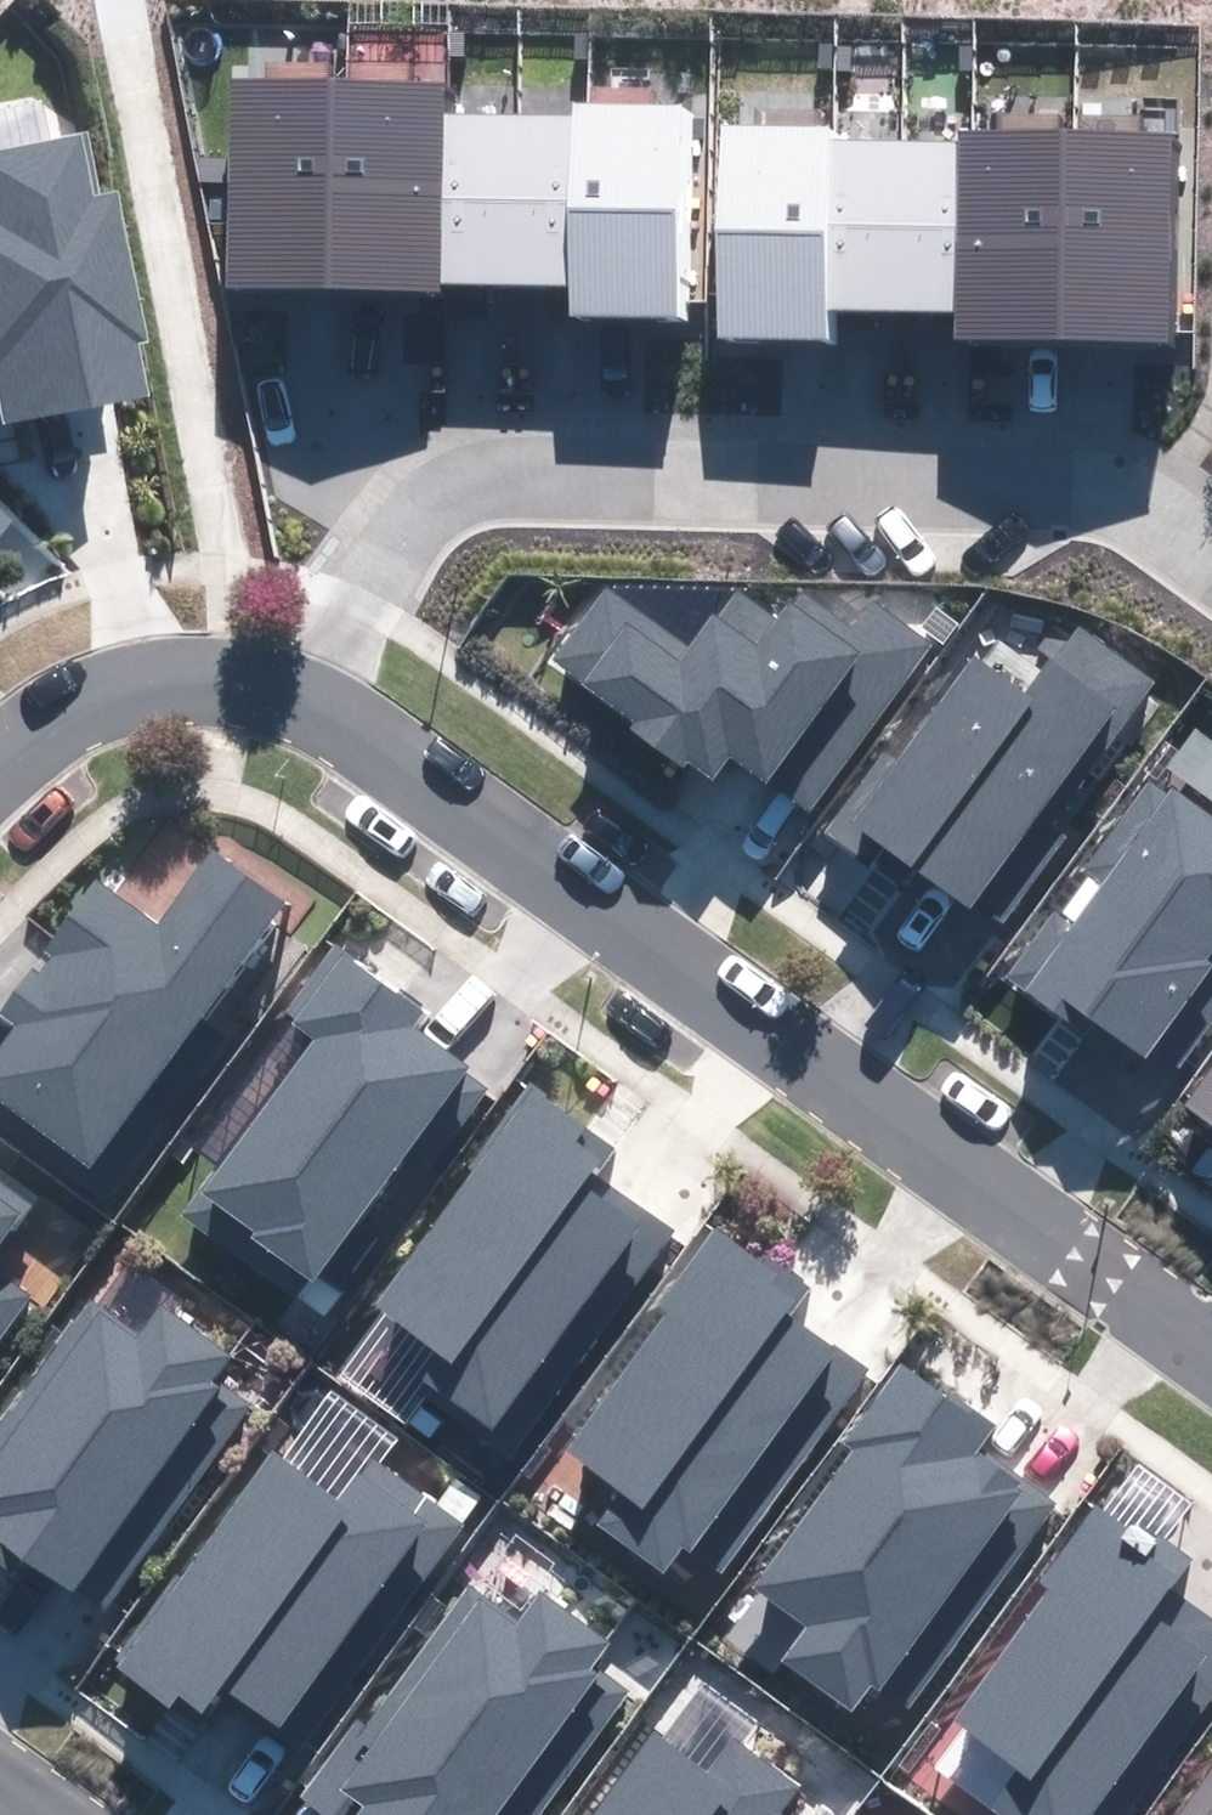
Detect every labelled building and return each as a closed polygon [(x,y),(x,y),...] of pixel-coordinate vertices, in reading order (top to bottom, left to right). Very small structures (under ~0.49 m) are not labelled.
[(230,286),(326,288),(331,81),(235,78),(230,286)] [(331,81),(326,288),(436,290),(440,114),(441,83),(331,81)] [(683,317),(688,106),(580,103),(579,116),(575,294),(574,315),(683,317)] [(508,292),(512,116),(440,114),(436,290),(508,292)] [(575,294),(579,116),(513,114),(512,116),(508,292),(575,294)] [(829,130),(725,128),(720,339),(824,342),(825,307),(829,142),(829,130)] [(957,145),(953,310),(952,337),(1066,340),(1071,132),(957,129),(957,145)] [(77,132),(0,148),(0,426),(147,396),(106,198),(91,201),(77,132)] [(1071,132),(1066,340),(1167,342),(1172,134),(1071,132)] [(893,143),(829,142),(825,307),(889,309),(893,143)] [(893,143),(889,309),(953,310),(957,145),(893,143)] [(29,525),(0,497),(0,555),(29,525)] [(608,589),(556,660),(638,720),(633,725),(710,782),(731,754),(808,811),(930,646),(872,604),(851,632),(797,593),(776,622),(737,593),(694,652),(608,589)] [(1058,650),(1009,718),(944,672),(819,848),(957,945),(1131,701),(1058,650)] [(1008,964),(1135,1055),(1211,949),(1211,738),(1186,720),(1008,964)] [(0,1049),(0,1097),(93,1166),(286,906),(215,854),(158,930),(97,884),(2,1012),(19,1024),(0,1049)] [(425,1011),(337,946),(288,1012),(320,1035),(187,1213),(297,1295),(402,1154),(425,1171),(485,1090),(409,1033),(425,1011)] [(1171,1082),(1211,1111),(1211,1025),(1171,1082)] [(481,1173),(380,1309),(447,1358),(428,1383),(514,1447),(672,1233),(597,1178),(614,1155),(530,1093),(474,1168),(481,1173)] [(0,1182),(0,1240),(27,1201),(0,1182)] [(802,1292),(715,1228),(658,1304),(672,1314),(572,1449),(625,1489),(600,1522),(699,1595),(864,1374),(785,1315),(802,1292)] [(26,1298),(0,1280),(0,1336),(26,1298)] [(22,1582),(34,1565),(103,1613),(247,1405),(210,1379),(226,1357),(157,1308),(141,1332),(92,1298),(0,1430),(0,1567),(22,1582)] [(854,1448),(757,1587),(809,1624),(784,1660),(853,1708),(873,1679),(913,1707),(1054,1504),(975,1450),(989,1429),(902,1369),(849,1445),(854,1448)] [(267,1453),(120,1665),(198,1718),(220,1686),(275,1723),(348,1619),(380,1641),(459,1527),(370,1466),(342,1505),(267,1453)] [(1099,1506),(956,1711),(984,1730),(952,1777),(1007,1814),(1091,1814),(1107,1792),(1132,1809),(1211,1694),(1211,1625),(1167,1593),(1186,1566),(1099,1506)] [(304,1798),(329,1814),(541,1814),(626,1693),(590,1668),(607,1642),(540,1596),(523,1621),(471,1585),(369,1732),(356,1723),(304,1798)] [(779,1813),(797,1787),(732,1743),(708,1777),(650,1737),(595,1814),(783,1814),(779,1813)] [(1182,1814),(1211,1814),(1211,1772),(1182,1814)]
